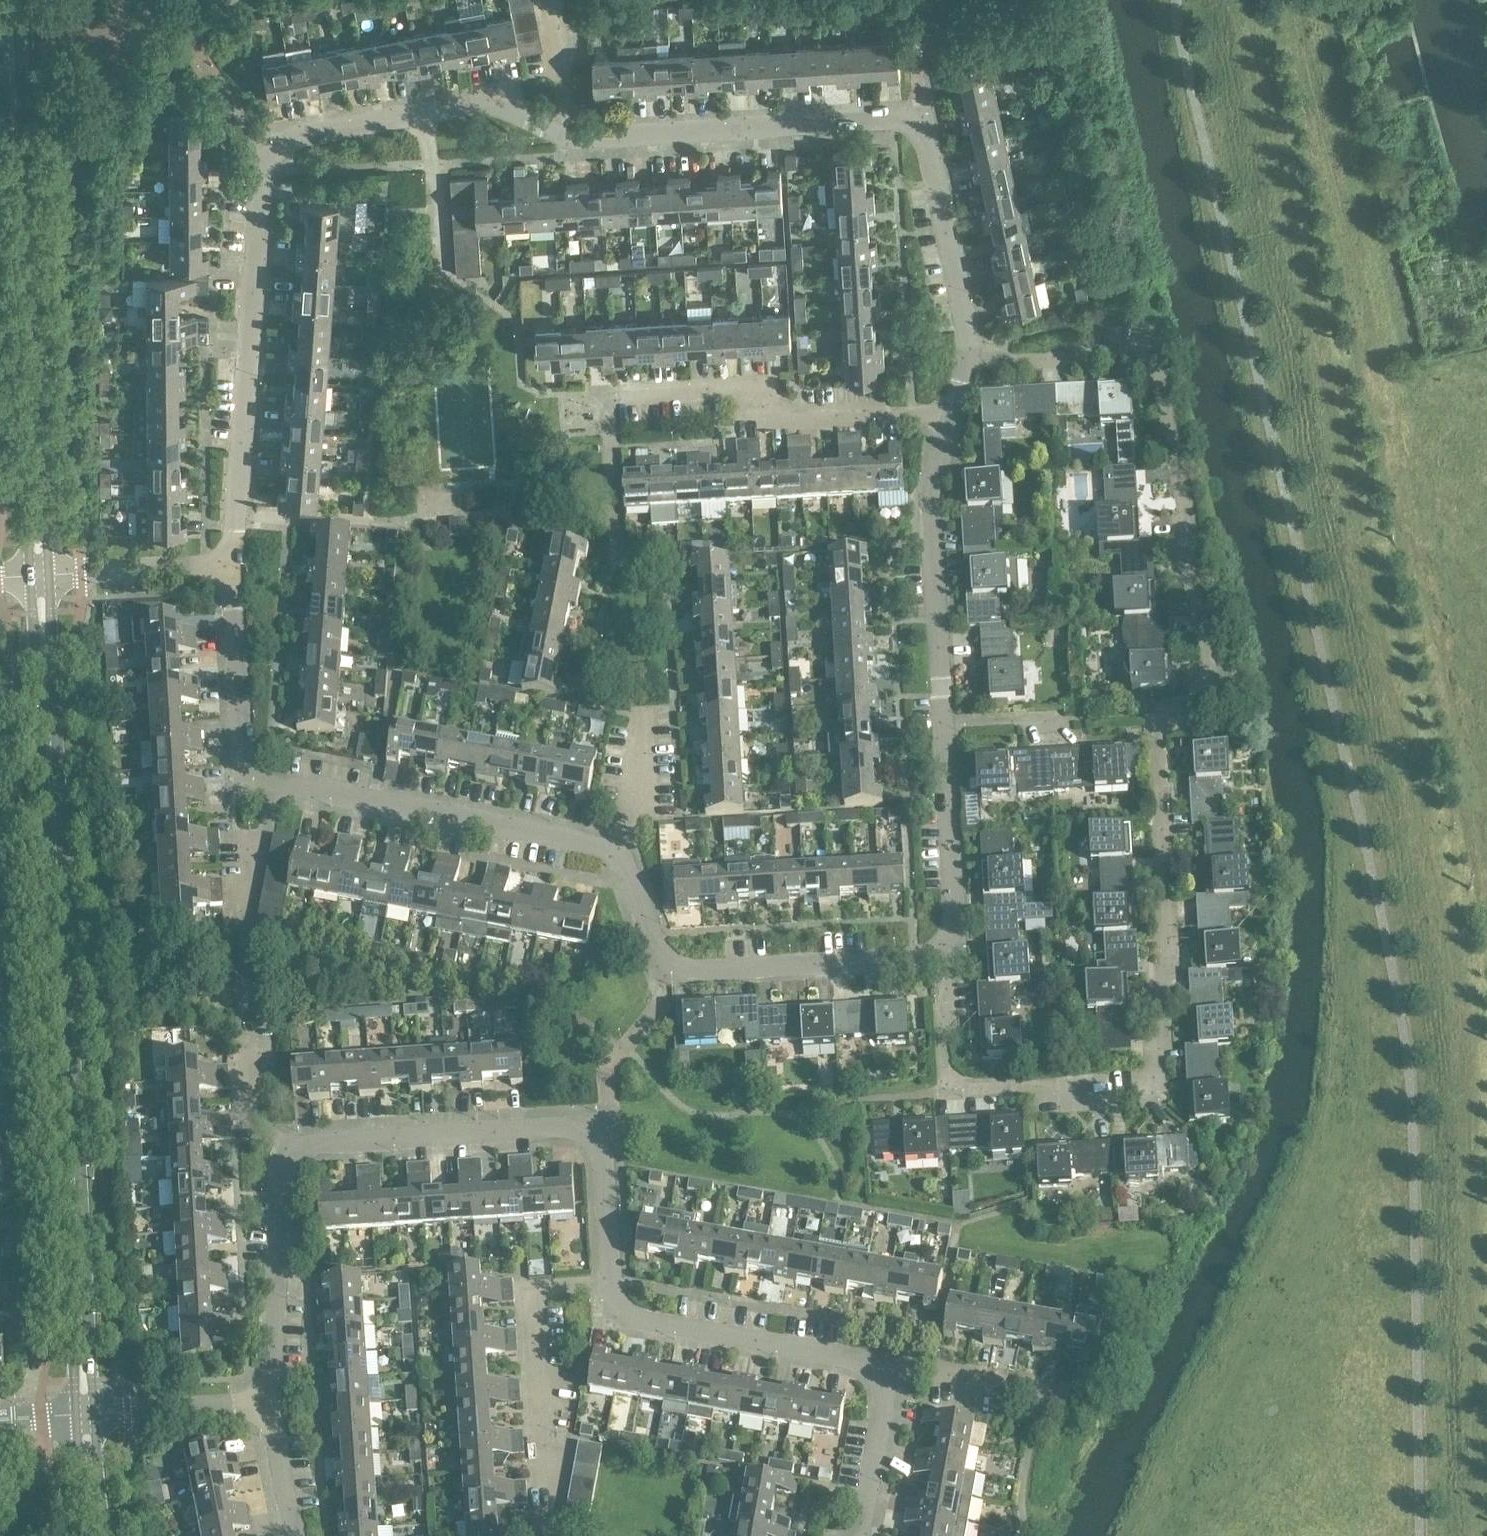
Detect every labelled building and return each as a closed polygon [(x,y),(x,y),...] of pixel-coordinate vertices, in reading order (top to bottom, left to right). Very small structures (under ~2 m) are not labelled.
[(353,0),(340,0),(342,10),(354,8),(353,0)] [(365,0),(353,0),(354,8),(366,6),(365,0)] [(793,0),(781,0),(782,9),(794,9),(793,0)] [(806,0),(793,0),(794,9),(806,8),(806,0)] [(743,12),(743,1),(730,2),(730,13),(743,12)] [(755,11),(754,1),(743,1),(743,12),(755,11)] [(533,2),(510,7),(511,16),(512,18),(535,14),(533,2)] [(705,15),(704,4),(692,5),(693,15),(705,15)] [(317,15),(314,5),(302,7),(304,18),(317,15)] [(693,15),(692,5),(680,5),(680,16),(693,15)] [(304,18),(302,7),(291,9),(293,20),(304,18)] [(654,17),(654,7),(642,8),(642,18),(654,17)] [(642,18),(642,8),(629,9),(630,19),(642,18)] [(491,52),(486,21),(484,10),(459,14),(468,63),(479,61),(478,54),(491,52)] [(590,11),(591,21),(603,21),(602,10),(590,11)] [(252,16),(254,27),(266,25),(264,14),(252,16)] [(468,63),(459,14),(445,17),(447,29),(436,31),(441,61),(455,59),(456,66),(468,63)] [(535,14),(512,18),(514,30),(538,26),(535,14)] [(511,16),(486,21),(491,52),(505,49),(506,56),(519,54),(516,42),(514,30),(512,18),(511,16)] [(538,26),(514,30),(516,42),(540,38),(538,26)] [(436,31),(411,35),(418,73),(430,71),(428,64),(441,61),(436,31)] [(411,35),(386,40),(392,70),(405,68),(407,75),(418,73),(411,35)] [(540,38),(516,42),(519,54),(542,49),(540,38)] [(748,87),(746,49),(745,38),(720,40),(720,51),(722,82),(735,81),(736,88),(748,87)] [(386,40),(361,45),(368,82),(379,80),(378,73),(392,70),(386,40)] [(898,40),(872,41),(874,72),(887,71),(888,78),(900,78),(898,40)] [(872,41),(847,43),(849,81),(861,80),(860,73),(874,72),(872,41)] [(672,85),(670,54),(658,55),(657,42),(644,43),(647,94),(658,93),(658,86),(672,85)] [(619,57),(621,88),(635,87),(635,94),(647,94),(644,43),(619,45),(619,57)] [(847,43),(821,44),(823,75),(837,74),(838,82),(849,81),(847,43)] [(318,91),(311,54),(309,44),(284,49),(286,59),(292,89),(306,87),(307,94),(318,91)] [(821,44),(796,46),(799,84),(810,83),(810,76),(823,75),(821,44)] [(361,45),(336,49),(342,80),(355,77),(357,84),(368,82),(361,45)] [(796,46),(771,48),(773,79),(787,78),(787,85),(799,84),(796,46)] [(771,48),(746,49),(748,87),(759,87),(759,80),(773,79),(771,48)] [(1038,60),(1035,48),(1025,50),(1027,62),(1038,60)] [(336,49),(311,54),(318,91),(330,89),(329,82),(342,80),(336,49)] [(720,51),(695,52),(697,90),(709,90),(708,83),(722,82),(720,51)] [(695,52),(670,54),(672,85),(685,84),(685,91),(697,90),(695,52)] [(619,57),(593,59),(596,97),(608,96),(608,89),(621,88),(619,57)] [(989,57),(951,65),(954,78),(961,76),(963,89),(994,83),(989,57)] [(286,59),(261,63),(268,101),(280,99),(279,92),(292,89),(286,59)] [(994,83),(963,89),(966,103),(959,104),(962,116),(999,108),(994,83)] [(1035,100),(1046,98),(1043,86),(1033,88),(1035,100)] [(1038,112),(1048,110),(1046,98),(1035,100),(1038,112)] [(999,108),(962,116),(964,127),(971,126),(974,139),(1004,133),(999,108)] [(207,112),(169,113),(169,139),(200,139),(200,125),(207,125),(207,112)] [(131,126),(131,113),(121,113),(121,126),(131,126)] [(1004,133),(974,139),(977,152),(970,154),(972,165),(1010,157),(1004,133)] [(1046,150),(1056,148),(1054,135),(1043,138),(1046,150)] [(200,139),(169,139),(169,164),(207,164),(207,152),(200,152),(200,139)] [(1049,162),(1059,159),(1056,148),(1046,150),(1049,162)] [(871,149),(833,151),(835,177),(866,175),(865,162),(872,161),(871,149)] [(132,153),(121,153),(121,165),(132,164),(132,153)] [(797,166),(796,154),(786,154),(786,167),(797,166)] [(1010,157),(972,165),(975,176),(982,175),(985,189),(1015,182),(1010,157)] [(132,164),(121,165),(121,177),(132,177),(132,164)] [(207,164),(169,164),(169,190),(200,189),(200,176),(207,176),(207,164)] [(769,178),(755,179),(757,210),(783,208),(781,170),(768,171),(769,178)] [(741,172),(729,173),(732,211),(757,210),(755,179),(741,179),(741,172)] [(538,173),(526,174),(530,224),(555,222),(553,192),(539,193),(538,173)] [(718,181),(705,182),(707,213),(732,211),(729,173),(718,174),(718,181)] [(516,194),(502,195),(504,225),(530,224),(526,174),(515,174),(516,194)] [(866,175),(835,177),(836,202),(875,200),(874,189),(867,189),(866,175)] [(476,189),(477,201),(478,213),(478,225),(478,227),(504,225),(502,195),(489,196),(488,176),(475,177),(476,189)] [(668,184),(654,185),(656,216),(681,214),(679,176),(667,177),(668,184)] [(691,176),(679,176),(681,214),(707,213),(705,182),(691,183),(691,176)] [(475,177),(451,178),(452,190),(476,189),(475,177)] [(640,179),(628,180),(631,218),(656,216),(654,185),(640,186),(640,179)] [(617,188),(604,189),(605,219),(631,218),(628,180),(616,181),(617,188)] [(606,231),(603,189),(590,189),(589,182),(578,183),(580,221),(581,232),(606,231)] [(1015,182),(985,189),(987,202),(981,203),(983,215),(1020,207),(1015,182)] [(566,191),(553,192),(555,222),(580,221),(578,183),(566,184),(566,191)] [(1056,199),(1067,197),(1064,185),(1054,187),(1056,199)] [(200,189),(169,190),(169,215),(208,215),(207,203),(200,203),(200,189)] [(476,189),(452,190),(453,202),(477,201),(476,189)] [(799,193),(788,194),(789,205),(799,205),(799,193)] [(1059,211),(1070,209),(1067,197),(1056,199),(1059,211)] [(875,200),(836,202),(838,228),(869,226),(868,212),(876,212),(875,200)] [(477,201),(453,202),(453,214),(478,213),(477,201)] [(306,215),(305,228),(336,231),(338,205),(300,202),(299,214),(306,215)] [(122,215),(132,215),(132,203),(122,203),(122,215)] [(799,205),(789,205),(789,218),(800,218),(799,205)] [(374,220),(384,221),(385,208),(375,207),(374,220)] [(1020,207),(983,215),(985,226),(992,225),(995,238),(1025,232),(1020,207)] [(478,213),(453,214),(454,226),(478,225),(478,213)] [(122,215),(122,227),(122,228),(132,228),(132,215),(122,215)] [(208,215),(169,215),(169,240),(201,240),(201,226),(208,226),(208,215)] [(478,225),(454,226),(455,238),(479,237),(478,227),(478,225)] [(869,226),(838,228),(840,253),(878,250),(877,239),(870,239),(869,226)] [(336,231),(305,228),(304,242),(297,242),(296,253),(334,256),(336,231)] [(1025,232),(995,238),(998,252),(991,253),(993,265),(1031,257),(1025,232)] [(1064,237),(1067,249),(1077,247),(1075,234),(1064,237)] [(480,249),(479,237),(455,238),(456,250),(480,249)] [(208,278),(208,266),(208,253),(201,253),(201,240),(169,240),(170,266),(184,266),(184,279),(208,278)] [(802,244),(791,244),(792,256),(803,255),(802,244)] [(773,246),(773,257),(786,256),(785,245),(773,246)] [(371,259),(381,260),(382,247),(372,246),(371,259)] [(1077,247),(1067,249),(1070,261),(1080,258),(1077,247)] [(735,259),(734,248),(722,249),(722,259),(735,259)] [(735,259),(747,258),(746,248),(734,248),(735,259)] [(480,261),(480,249),(456,250),(456,262),(480,261)] [(878,250),(840,253),(841,279),(872,277),(871,263),(878,262),(878,250)] [(684,262),(684,251),(671,252),(672,263),(684,262)] [(684,262),(696,262),(696,251),(684,251),(684,262)] [(334,256),(296,253),(295,264),(302,265),(301,279),(332,281),(334,256)] [(634,265),(645,265),(645,254),(633,255),(634,265)] [(634,265),(633,255),(620,255),(621,266),(634,265)] [(803,255),(792,256),(793,269),(803,268),(803,255)] [(558,270),(557,257),(545,258),(546,271),(558,270)] [(583,268),(595,268),(594,257),(583,258),(583,268)] [(1031,257),(993,265),(996,276),(1003,274),(1006,288),(1036,281),(1031,257)] [(583,268),(583,258),(570,259),(571,269),(583,268)] [(370,271),(380,272),(381,260),(371,259),(370,271)] [(481,273),(480,261),(456,262),(457,274),(481,273)] [(533,272),(532,262),(520,262),(520,273),(532,272),(533,272)] [(760,264),(761,274),(773,273),(773,263),(760,264)] [(760,264),(748,264),(749,275),(761,274),(760,264)] [(698,278),(710,277),(710,266),(697,267),(698,278)] [(722,266),(710,266),(710,277),(723,276),(722,266)] [(672,280),(671,269),(659,270),(660,280),(672,280)] [(660,280),(659,270),(647,271),(648,281),(660,280)] [(621,283),(621,272),(609,273),(609,284),(621,283)] [(609,284),(609,273),(596,274),(597,284),(609,284)] [(571,286),(571,275),(558,276),(559,287),(571,286)] [(559,287),(558,276),(546,277),(547,287),(559,287)] [(872,277),(841,279),(843,304),(881,301),(880,290),(873,290),(872,277)] [(208,291),(208,278),(184,279),(146,279),(146,305),(177,305),(177,291),(208,291)] [(332,281),(301,279),(300,292),(293,292),(292,303),(330,306),(332,281)] [(1036,281),(1006,288),(1008,301),(1001,302),(1004,315),(1041,307),(1036,281)] [(1075,287),(1078,299),(1088,297),(1085,284),(1075,287)] [(805,294),(794,295),(795,307),(806,306),(805,294)] [(367,309),(377,310),(378,297),(368,296),(367,309)] [(881,301),(843,304),(844,329),(875,327),(874,314),(881,313),(881,301)] [(330,306),(292,303),(291,315),(298,315),(297,329),(328,332),(330,306)] [(177,305),(146,305),(146,330),(208,330),(208,318),(177,318),(177,305)] [(806,306),(795,307),(796,319),(806,319),(806,306)] [(366,321),(376,322),(377,310),(367,309),(366,321)] [(790,313),(763,315),(766,353),(777,353),(777,345),(791,345),(790,313)] [(763,315),(738,317),(740,348),(754,347),(754,354),(766,353),(763,315)] [(738,317),(713,318),(715,356),(727,356),(727,348),(740,348),(738,317)] [(713,318),(688,320),(690,351),(703,350),(704,357),(715,356),(713,318)] [(688,320),(662,321),(665,360),(676,359),(676,352),(690,351),(688,320)] [(662,321),(637,323),(639,354),(652,353),(653,361),(665,360),(662,321)] [(637,323),(612,324),(614,363),(626,362),(625,355),(639,354),(637,323)] [(612,324),(587,326),(589,357),(602,356),(602,364),(614,363),(612,324)] [(587,326),(561,328),(564,366),(575,366),(575,358),(589,357),(587,326)] [(875,327),(844,329),(846,354),(884,352),(883,340),(876,341),(875,327)] [(561,328),(535,329),(537,361),(552,360),(552,367),(564,366),(561,328)] [(328,332),(297,329),(296,342),(289,342),(288,354),(326,357),(328,332)] [(208,330),(146,330),(146,356),(178,356),(177,342),(208,341),(208,330)] [(808,344),(798,345),(798,357),(809,357),(808,344)] [(363,360),(374,360),(375,348),(364,348),(363,360)] [(884,352),(846,354),(848,380),(879,378),(878,364),(885,363),(884,352)] [(326,357),(288,354),(287,365),(295,366),(294,380),(324,382),(326,357)] [(178,356),(146,356),(147,381),(185,381),(185,369),(178,369),(178,356)] [(809,357),(798,357),(799,369),(810,369),(809,357)] [(362,371),(372,372),(374,360),(363,360),(362,371)] [(99,381),(109,381),(109,369),(99,369),(99,381)] [(324,382),(294,380),(293,393),(285,393),(284,404),(322,407),(324,382)] [(99,381),(99,384),(99,393),(109,393),(109,381),(99,381)] [(185,381),(147,381),(147,406),(178,406),(177,392),(185,392),(185,381)] [(1133,384),(1057,388),(1059,420),(1103,418),(1103,425),(1118,425),(1120,464),(1118,464),(1118,468),(1135,467),(1135,463),(1137,463),(1133,384)] [(1016,422),(1059,420),(1057,388),(982,392),(986,472),(1004,471),(1002,431),(1016,430),(1016,422)] [(359,410),(370,411),(371,398),(360,398),(359,410)] [(322,407),(284,404),(283,416),(291,417),(290,430),(320,433),(322,407)] [(178,406),(147,406),(147,432),(185,432),(185,420),(178,420),(178,406)] [(358,422),(369,423),(370,411),(359,410),(358,422)] [(110,420),(99,420),(99,432),(110,432),(110,420)] [(320,433),(290,430),(288,444),(281,443),(281,455),(318,458),(320,433)] [(110,432),(99,432),(99,444),(110,444),(110,432)] [(185,432),(147,432),(147,457),(178,457),(178,443),(185,443),(185,432)] [(839,467),(826,468),(828,499),(853,497),(849,435),(838,436),(839,467)] [(861,435),(849,435),(853,497),(878,496),(876,465),(863,466),(861,435)] [(789,470),(775,471),(777,502),(802,500),(799,438),(787,439),(789,470)] [(811,438),(799,438),(802,500),(828,499),(826,468),(812,469),(811,438)] [(738,473),(725,474),(727,505),(752,503),(748,441),(736,442),(738,473)] [(759,441),(748,441),(752,503),(777,502),(775,471),(761,472),(759,441)] [(890,464),(876,465),(878,496),(904,494),(901,444),(888,445),(890,464)] [(355,461),(366,461),(367,449),(357,448),(355,461)] [(318,458),(281,455),(280,466),(287,467),(286,481),(316,483),(318,458)] [(710,455),(698,456),(701,506),(727,505),(725,474),(711,474),(710,455)] [(688,476),(674,477),(676,508),(701,506),(698,456),(687,456),(688,476)] [(178,457),(147,457),(147,483),(185,482),(185,471),(178,471),(178,457)] [(660,458),(648,459),(651,509),(676,508),(674,477),(661,478),(660,458)] [(637,479),(623,480),(625,511),(651,509),(648,459),(636,459),(637,479)] [(354,472),(365,473),(366,461),(355,461),(354,472)] [(1135,467),(1118,468),(1105,469),(1107,513),(1099,513),(1101,545),(1141,542),(1137,467),(1135,467)] [(110,470),(100,470),(100,483),(110,483),(110,470)] [(960,477),(964,552),(997,550),(994,507),(1002,507),(1000,475),(960,477)] [(316,483),(286,481),(285,494),(277,493),(276,506),(314,509),(316,483)] [(185,482),(147,483),(147,508),(178,508),(178,494),(185,494),(185,482)] [(110,483),(100,483),(100,495),(110,495),(110,483)] [(362,512),(363,500),(353,499),(351,511),(362,512)] [(178,508),(147,508),(148,534),(186,534),(186,521),(179,521),(178,508)] [(110,521),(100,522),(100,534),(111,534),(110,521)] [(466,537),(465,521),(450,521),(450,538),(466,537)] [(350,529),(312,527),(311,539),(319,540),(318,553),(348,556),(350,529)] [(386,544),(396,545),(397,533),(387,532),(386,544)] [(508,532),(506,544),(516,546),(519,534),(508,532)] [(551,541),(546,566),(576,572),(579,559),(586,560),(588,548),(551,541)] [(1141,542),(1101,545),(1101,558),(1121,557),(1123,586),(1115,587),(1117,618),(1136,617),(1157,615),(1153,542),(1141,542)] [(868,550),(830,552),(832,579),(862,577),(861,563),(869,563),(868,550)] [(997,550),(964,552),(968,626),(1001,624),(999,595),(1007,594),(1006,562),(997,563),(997,550)] [(348,556),(318,553),(317,567),(309,566),(308,578),(346,581),(348,556)] [(766,569),(776,568),(776,556),(765,556),(766,569)] [(729,559),(691,561),(692,573),(699,573),(699,586),(730,585),(729,559)] [(576,572),(546,566),(541,591),(579,598),(581,587),(574,585),(576,572)] [(794,569),(783,569),(784,581),(794,581),(794,569)] [(499,583),(509,585),(511,572),(501,570),(499,583)] [(383,583),(393,584),(394,572),(384,571),(383,583)] [(862,577),(832,579),(833,604),(871,602),(870,590),(863,591),(862,577)] [(346,581),(308,578),(308,590),(315,590),(314,604),(344,606),(346,581)] [(794,581),(784,581),(784,594),(795,593),(794,581)] [(382,595),(393,596),(393,584),(383,583),(382,595)] [(499,583),(496,594),(507,596),(509,585),(499,583)] [(730,585),(699,586),(700,600),(693,601),(694,612),(732,610),(730,585)] [(579,598),(541,591),(537,615),(567,621),(569,608),(576,610),(579,598)] [(779,619),(778,595),(768,595),(769,620),(779,619)] [(871,602),(833,604),(835,629),(865,627),(864,614),(871,613),(871,602)] [(344,606),(314,604),(313,617),(306,617),(305,629),(342,631),(344,606)] [(732,610),(694,612),(694,624),(702,623),(702,637),(733,635),(732,610)] [(567,621),(537,615),(532,640),(569,648),(571,636),(564,635),(567,621)] [(1169,615),(1157,615),(1136,617),(1139,660),(1131,661),(1132,692),(1173,690),(1169,615)] [(143,618),(145,644),(195,641),(194,630),(175,631),(174,616),(143,618)] [(797,619),(786,620),(787,632),(797,631),(797,619)] [(489,632),(499,634),(501,622),(491,620),(489,632)] [(379,634),(390,635),(391,622),(380,621),(379,634)] [(1001,624),(968,626),(981,626),(985,700),(1025,698),(1024,667),(1015,667),(1013,624),(1001,625),(1001,624)] [(865,627),(835,629),(836,654),(874,652),(873,640),(866,641),(865,627)] [(342,631),(305,629),(304,640),(311,640),(310,654),(341,657),(342,631)] [(797,631),(787,632),(788,644),(798,644),(797,631)] [(489,632),(487,644),(497,646),(499,634),(489,632)] [(378,646),(389,646),(390,635),(379,634),(378,646)] [(733,635),(702,637),(703,651),(696,651),(697,663),(735,661),(733,635)] [(567,659),(569,648),(524,639),(520,664),(527,665),(557,671),(560,657),(567,659)] [(195,641),(145,644),(146,669),(177,667),(176,654),(196,653),(195,641)] [(782,658),(781,645),(771,646),(771,658),(782,658)] [(874,652),(836,654),(838,680),(868,678),(867,664),(875,664),(874,652)] [(341,657),(310,654),(309,668),(302,668),(301,679),(339,682),(341,657)] [(782,658),(771,658),(772,670),(782,670),(782,658)] [(735,661),(697,663),(697,674),(705,674),(705,688),(736,686),(735,661)] [(557,671),(527,665),(522,690),(559,698),(562,685),(554,684),(557,671)] [(177,667),(146,669),(147,694),(198,692),(197,680),(178,681),(177,667)] [(479,682),(489,684),(492,672),(482,670),(479,682)] [(800,670),(789,670),(790,682),(800,682),(800,670)] [(376,685),(386,685),(387,673),(376,672),(376,685)] [(414,686),(416,676),(404,674),(402,684),(414,686)] [(868,678),(838,680),(839,705),(877,703),(876,691),(869,692),(868,678)] [(339,682),(301,679),(300,691),(307,692),(306,705),(337,707),(339,682)] [(452,694),(454,683),(443,681),(441,691),(452,694)] [(800,682),(790,682),(790,695),(801,694),(800,682)] [(467,686),(466,685),(454,683),(452,694),(465,696),(467,686)] [(375,697),(385,697),(386,685),(376,685),(375,697)] [(736,686),(705,688),(706,702),(699,702),(700,713),(737,711),(736,686)] [(502,703),(504,693),(492,690),(490,701),(502,703)] [(198,692),(147,694),(149,720),(180,718),(179,704),(199,703),(198,692)] [(514,705),(516,695),(504,693),(502,703),(514,705)] [(785,708),(784,696),(774,697),(774,709),(785,708)] [(552,712),(554,702),(542,700),(540,710),(552,712)] [(564,714),(566,704),(554,702),(552,712),(564,714)] [(877,703),(839,705),(840,730),(871,728),(870,715),(877,714),(877,703)] [(337,707),(306,705),(305,719),(298,718),(297,731),(335,733),(337,707)] [(785,708),(774,709),(775,721),(786,721),(785,708)] [(603,722),(605,713),(605,711),(593,709),(591,720),(603,722)] [(737,711),(700,713),(700,725),(708,725),(708,738),(739,736),(737,711)] [(180,718),(149,720),(150,745),(201,742),(200,730),(181,731),(180,718)] [(792,721),(793,745),(804,745),(803,720),(792,721)] [(372,736),(381,736),(382,737),(383,724),(373,723),(372,736)] [(420,729),(394,724),(387,762),(400,764),(401,757),(414,760),(420,729)] [(871,728),(840,730),(842,755),(880,753),(879,742),(872,742),(871,728)] [(445,734),(420,729),(414,760),(428,762),(426,769),(438,772),(445,734)] [(470,739),(445,734),(438,772),(449,774),(450,767),(464,769),(470,739)] [(381,736),(372,736),(370,736),(365,758),(376,760),(381,736)] [(739,736),(708,738),(709,752),(702,752),(703,764),(740,762),(739,736)] [(495,743),(470,739),(464,769),(477,772),(476,779),(488,781),(495,743)] [(201,742),(150,745),(140,745),(141,771),(152,770),(183,768),(182,755),(202,753),(201,742)] [(520,748),(495,743),(488,781),(499,783),(500,776),(514,779),(520,748)] [(788,759),(787,746),(777,747),(777,760),(788,759)] [(1125,746),(1050,750),(1053,783),(1053,792),(1128,787),(1125,746)] [(1192,823),(1204,822),(1225,820),(1223,783),(1229,783),(1229,778),(1230,778),(1228,746),(1188,749),(1192,823)] [(545,753),(520,748),(514,779),(528,781),(526,788),(537,790),(545,753)] [(1009,786),(1053,783),(1050,750),(976,755),(978,797),(1010,795),(1009,786)] [(569,758),(545,753),(537,790),(549,792),(550,785),(564,788),(569,758)] [(880,753),(842,755),(843,781),(874,779),(873,765),(881,765),(880,753)] [(595,762),(569,758),(564,788),(577,791),(576,798),(588,800),(595,762)] [(788,759),(777,760),(778,772),(789,771),(788,759)] [(740,762),(703,764),(703,775),(710,775),(711,789),(742,787),(740,762)] [(183,768),(152,770),(153,796),(204,793),(203,781),(184,782),(183,768)] [(805,770),(795,771),(796,783),(806,783),(805,770)] [(874,779),(843,781),(845,807),(883,805),(882,792),(875,793),(874,779)] [(806,783),(796,783),(796,796),(807,795),(806,783)] [(742,787),(711,789),(712,802),(705,803),(706,815),(743,813),(742,787)] [(204,793),(153,796),(155,821),(186,819),(185,806),(205,805),(204,793)] [(791,810),(790,798),(780,798),(781,811),(791,810)] [(901,810),(888,810),(889,821),(901,820),(901,810)] [(849,813),(850,823),(862,822),(862,812),(849,813)] [(849,813),(837,814),(838,824),(850,823),(849,813)] [(812,826),(811,815),(798,816),(799,826),(812,826)] [(799,826),(798,816),(786,817),(787,827),(799,826)] [(748,819),(748,829),(761,829),(760,818),(748,819)] [(186,819),(155,821),(156,846),(218,842),(218,831),(187,833),(186,819)] [(748,819),(736,820),(736,830),(748,829),(748,819)] [(1225,820),(1204,822),(1208,896),(1249,894),(1247,863),(1239,863),(1236,820),(1225,820)] [(698,833),(697,822),(685,823),(686,833),(698,833)] [(711,832),(710,822),(697,822),(698,833),(711,832)] [(1100,860),(1102,902),(1135,901),(1131,826),(1090,828),(1092,860),(1100,860)] [(981,835),(985,909),(1017,908),(1016,895),(1024,894),(1022,862),(1014,863),(1013,833),(981,835)] [(297,840),(274,835),(273,835),(271,847),(295,851),(297,840)] [(332,866),(320,864),(314,894),(338,899),(350,839),(338,836),(332,866)] [(361,841),(350,839),(338,899),(363,904),(369,874),(355,871),(361,841)] [(297,840),(295,851),(293,863),(291,875),(289,887),(288,889),(314,894),(320,864),(298,860),(301,841),(297,840)] [(218,842),(156,846),(158,871),(189,870),(188,856),(219,854),(218,842)] [(381,876),(369,874),(363,904),(388,908),(400,848),(387,846),(381,876)] [(295,851),(271,847),(269,858),(293,863),(295,851)] [(410,850),(400,848),(388,908),(413,913),(419,883),(404,881),(410,850)] [(431,886),(419,883),(413,913),(438,918),(450,858),(437,855),(431,886)] [(293,863),(269,858),(267,870),(291,875),(293,863)] [(454,890),(460,860),(450,858),(438,918),(462,923),(468,893),(454,890)] [(753,901),(750,861),(750,859),(725,861),(726,872),(728,910),(740,909),(739,902),(753,901)] [(778,907),(776,869),(776,859),(750,861),(753,901),(766,900),(767,908),(778,907)] [(904,861),(878,863),(880,900),(892,900),(891,893),(906,892),(904,861)] [(702,904),(700,874),(700,863),(674,864),(677,913),(689,912),(689,905),(702,904)] [(878,863),(852,864),(854,895),(868,894),(868,901),(880,900),(878,863)] [(852,864),(827,866),(829,904),(841,903),(841,896),(854,895),(852,864)] [(481,896),(468,893),(462,923),(487,928),(497,879),(499,867),(487,865),(485,877),(481,896)] [(827,866),(802,867),(804,898),(818,897),(818,904),(829,904),(827,866)] [(802,867),(776,869),(779,907),(790,906),(790,899),(804,898),(802,867)] [(189,870),(158,871),(159,897),(221,893),(220,881),(190,883),(189,870)] [(291,875),(267,870),(265,882),(289,887),(291,875)] [(726,872),(700,874),(702,904),(716,903),(716,911),(728,910),(726,872)] [(510,944),(512,933),(518,903),(504,900),(508,881),(497,879),(487,928),(485,939),(510,944)] [(289,887),(265,882),(263,894),(287,898),(288,889),(289,887)] [(530,905),(518,903),(512,933),(537,938),(546,889),(534,886),(530,905)] [(557,891),(546,889),(537,938),(562,943),(568,911),(554,908),(557,891)] [(221,893),(159,897),(161,923),(192,921),(191,906),(222,904),(221,893)] [(287,898),(263,894),(261,906),(285,910),(287,898)] [(1249,894),(1208,896),(1196,897),(1201,971),(1220,970),(1241,968),(1239,937),(1231,938),(1230,909),(1250,908),(1249,894)] [(581,913),(568,911),(562,943),(587,948),(597,898),(584,896),(581,913)] [(1135,901),(1102,902),(1103,903),(1094,903),(1096,935),(1104,934),(1106,963),(1097,964),(1098,977),(1127,975),(1139,974),(1135,901)] [(285,910),(261,906),(258,917),(283,922),(285,910)] [(1017,908),(985,909),(989,983),(1029,981),(1027,950),(1019,950),(1018,922),(1039,921),(1038,907),(1017,908)] [(283,922),(258,917),(256,930),(280,934),(283,922)] [(1220,970),(1201,971),(1189,972),(1194,1046),(1217,1045),(1233,1044),(1231,1012),(1231,1009),(1222,1009),(1220,970)] [(1127,975),(1098,977),(1087,978),(1088,1009),(1096,1008),(1098,1037),(1090,1037),(1091,1053),(1131,1050),(1127,975)] [(1029,981),(989,983),(989,984),(977,985),(981,1059),(1023,1056),(1021,1025),(1012,1025),(1010,983),(1029,982),(1029,981)] [(1035,994),(1048,994),(1047,985),(1034,986),(1035,994)] [(747,1043),(760,1042),(759,1011),(758,998),(683,1003),(686,1043),(718,1041),(717,1033),(746,1031),(747,1043)] [(517,999),(505,1000),(506,1010),(518,1010),(517,999)] [(907,1001),(832,1006),(835,1046),(835,1038),(877,1035),(878,1043),(909,1041),(907,1001)] [(478,1002),(466,1003),(467,1013),(479,1012),(478,1002)] [(455,1014),(467,1013),(466,1003),(454,1004),(455,1014)] [(416,1006),(416,1017),(429,1016),(428,1005),(416,1006)] [(416,1006),(406,1007),(404,1007),(404,1018),(416,1017),(416,1006)] [(832,1006),(759,1011),(760,1042),(804,1040),(804,1048),(835,1046),(832,1006)] [(391,1019),(390,1008),(365,1010),(366,1020),(391,1019)] [(339,1022),(353,1021),(353,1010),(339,1012),(339,1022)] [(365,1010),(353,1010),(353,1021),(366,1020),(365,1010)] [(315,1013),(315,1024),(327,1023),(327,1012),(315,1013)] [(289,1014),(289,1025),(315,1024),(315,1013),(302,1014),(289,1014)] [(456,1039),(443,1040),(446,1084),(460,1083),(460,1090),(472,1089),(469,1051),(457,1052),(456,1039)] [(431,1054),(419,1055),(421,1092),(433,1092),(433,1084),(446,1084),(443,1040),(430,1041),(431,1054)] [(482,1050),(469,1051),(472,1089),(483,1088),(483,1081),(497,1080),(494,1049),(494,1042),(481,1042),(482,1050)] [(1217,1045),(1194,1046),(1186,1047),(1190,1122),(1230,1120),(1228,1087),(1227,1087),(1227,1079),(1219,1079),(1217,1045)] [(521,1048),(494,1049),(497,1080),(510,1079),(510,1086),(523,1086),(521,1048)] [(165,1056),(166,1082),(228,1078),(227,1067),(196,1068),(195,1054),(165,1056)] [(419,1055),(393,1056),(396,1087),(410,1086),(410,1093),(421,1092),(419,1055)] [(393,1056),(368,1058),(371,1096),(382,1095),(381,1088),(396,1087),(393,1056)] [(368,1058),(343,1060),(345,1090),(358,1090),(359,1097),(371,1096),(368,1058)] [(343,1060),(318,1061),(320,1099),(332,1099),(332,1091),(345,1090),(343,1060)] [(318,1061),(292,1063),(294,1094),(308,1093),(309,1100),(320,1099),(318,1061)] [(228,1078),(166,1082),(167,1107),(198,1105),(198,1092),(228,1090),(228,1078)] [(198,1105),(167,1107),(169,1132),(231,1129),(230,1117),(199,1119),(198,1105)] [(1023,1115),(948,1120),(950,1152),(994,1149),(994,1158),(1025,1156),(1023,1115)] [(939,1153),(950,1152),(948,1120),(873,1125),(875,1156),(906,1154),(907,1163),(939,1161),(939,1153)] [(231,1129),(169,1132),(170,1158),(201,1156),(200,1142),(231,1140),(231,1129)] [(135,1136),(125,1137),(126,1149),(136,1148),(135,1136)] [(1187,1138),(1112,1142),(1114,1174),(1126,1173),(1127,1182),(1159,1180),(1158,1171),(1189,1170),(1187,1138)] [(1112,1142),(1037,1147),(1040,1187),(1072,1185),(1071,1176),(1114,1174),(1112,1142)] [(201,1156),(170,1158),(171,1183),(222,1180),(221,1168),(202,1169),(201,1156)] [(511,1189),(498,1190),(500,1221),(525,1219),(521,1157),(509,1158),(511,1189)] [(532,1157),(521,1157),(525,1219),(550,1217),(548,1187),(535,1188),(532,1157)] [(482,1160),(470,1161),(474,1222),(500,1221),(498,1190),(484,1191),(482,1160)] [(461,1193),(447,1194),(449,1224),(474,1222),(470,1161),(459,1162),(461,1193)] [(16,1163),(2,1164),(3,1183),(17,1182),(16,1163)] [(431,1164),(420,1165),(424,1226),(449,1224),(447,1194),(433,1195),(431,1164)] [(410,1196),(396,1197),(398,1228),(424,1226),(420,1165),(407,1166),(410,1196)] [(562,1186),(548,1187),(550,1217),(577,1216),(573,1165),(560,1166),(562,1186)] [(380,1167),(369,1168),(373,1229),(398,1228),(396,1197),(382,1198),(380,1167)] [(137,1168),(127,1169),(128,1183),(138,1182),(137,1168)] [(359,1200),(346,1201),(348,1231),(373,1229),(369,1168),(357,1168),(359,1200)] [(663,1175),(651,1173),(649,1183),(661,1186),(663,1175)] [(222,1180),(171,1183),(173,1208),(203,1206),(203,1192),(222,1191),(222,1180)] [(702,1182),(690,1180),(688,1190),(700,1192),(702,1182)] [(322,1233),(348,1231),(346,1201),(332,1202),(331,1182),(318,1183),(322,1233)] [(702,1182),(700,1192),(712,1195),(714,1184),(702,1182)] [(751,1191),(739,1189),(737,1199),(750,1201),(751,1191)] [(751,1191),(750,1201),(761,1203),(763,1193),(751,1191)] [(801,1200),(799,1210),(824,1215),(826,1204),(801,1200)] [(962,1202),(958,1203),(956,1206),(956,1210),(958,1214),(962,1214),(966,1212),(967,1208),(966,1205),(962,1202)] [(203,1206),(173,1208),(174,1233),(224,1231),(224,1219),(204,1220),(203,1206)] [(851,1209),(839,1207),(837,1218),(849,1220),(851,1209)] [(851,1209),(849,1220),(861,1222),(863,1211),(851,1209)] [(655,1222),(643,1220),(636,1257),(648,1260),(649,1252),(663,1255),(671,1213),(657,1210),(655,1222)] [(686,1266),(693,1229),(695,1217),(671,1213),(663,1255),(676,1257),(675,1264),(686,1266)] [(901,1218),(889,1216),(887,1227),(899,1229),(901,1218)] [(901,1218),(899,1229),(911,1231),(913,1221),(901,1218)] [(937,1236),(949,1238),(951,1228),(939,1225),(937,1236)] [(718,1234),(693,1229),(686,1266),(697,1268),(699,1261),(713,1264),(718,1234)] [(224,1231),(174,1233),(175,1259),(206,1257),(206,1243),(225,1242),(224,1231)] [(743,1238),(718,1234),(713,1264),(726,1266),(724,1273),(736,1275),(743,1238)] [(802,1249),(793,1247),(786,1285),(797,1287),(798,1280),(812,1282),(819,1244),(820,1240),(804,1237),(802,1249)] [(768,1243),(743,1238),(736,1275),(747,1277),(748,1271),(762,1273),(768,1243)] [(793,1247),(768,1243),(762,1273),(775,1276),(774,1282),(786,1285),(793,1247)] [(844,1248),(819,1244),(812,1282),(825,1285),(824,1291),(836,1294),(844,1248)] [(867,1252),(844,1248),(836,1294),(847,1296),(848,1288),(862,1291),(867,1261),(869,1249),(867,1249),(867,1252)] [(969,1264),(971,1254),(959,1251),(957,1262),(969,1264)] [(912,1300),(917,1270),(919,1258),(907,1256),(905,1268),(892,1265),(885,1302),(897,1304),(898,1297),(912,1300)] [(206,1257),(175,1259),(177,1284),(227,1281),(227,1270),(207,1271),(206,1257)] [(1009,1260),(997,1258),(995,1269),(1007,1271),(1009,1260)] [(1009,1260),(1007,1271),(1020,1273),(1022,1263),(1009,1260)] [(892,1265),(867,1261),(862,1291),(875,1293),(874,1300),(885,1302),(892,1265)] [(481,1268),(450,1270),(452,1296),(513,1292),(512,1281),(482,1282),(481,1268)] [(1059,1270),(1047,1268),(1045,1278),(1057,1280),(1059,1270)] [(943,1274),(917,1270),(912,1300),(924,1302),(923,1309),(936,1311),(943,1274)] [(1072,1272),(1059,1270),(1057,1280),(1070,1283),(1072,1272)] [(360,1276),(322,1279),(323,1291),(330,1291),(331,1304),(362,1302),(360,1276)] [(1108,1289),(1109,1279),(1097,1277),(1096,1287),(1108,1289)] [(227,1281),(177,1284),(178,1309),(209,1308),(209,1294),(228,1293),(227,1281)] [(411,1311),(409,1287),(399,1287),(400,1312),(411,1311)] [(513,1292),(452,1296),(454,1321),(484,1319),(483,1306),(514,1304),(513,1292)] [(976,1303),(950,1299),(943,1336),(956,1338),(957,1331),(970,1333),(976,1303)] [(362,1302),(331,1304),(332,1318),(325,1318),(325,1330),(364,1327),(362,1302)] [(1001,1308),(976,1303),(970,1333),(984,1336),(983,1343),(994,1345),(1001,1308)] [(209,1308),(178,1309),(179,1335),(230,1332),(229,1320),(210,1321),(209,1308)] [(1026,1312),(1001,1308),(994,1345),(1005,1347),(1007,1340),(1020,1342),(1026,1312)] [(1050,1317),(1026,1312),(1020,1342),(1033,1344),(1032,1352),(1044,1354),(1050,1317)] [(1075,1321),(1050,1317),(1044,1354),(1055,1356),(1056,1349),(1070,1351),(1075,1321)] [(484,1319),(454,1321),(455,1347),(517,1342),(516,1330),(485,1332),(484,1319)] [(1101,1326),(1075,1321),(1070,1351),(1083,1354),(1082,1361),(1094,1363),(1101,1326)] [(364,1327),(325,1330),(326,1341),(333,1341),(334,1355),(365,1353),(364,1327)] [(230,1332),(179,1335),(181,1361),(212,1359),(211,1344),(231,1343),(230,1332)] [(403,1350),(414,1349),(413,1337),(403,1338),(403,1350)] [(517,1342),(455,1347),(457,1372),(487,1370),(486,1356),(517,1354),(517,1342)] [(405,1376),(415,1375),(414,1362),(414,1349),(403,1350),(405,1376)] [(595,1352),(588,1390),(614,1395),(620,1364),(607,1361),(608,1354),(595,1352)] [(365,1353),(334,1355),(335,1368),(328,1368),(329,1381),(367,1378),(365,1353)] [(633,1366),(620,1364),(614,1395),(639,1399),(646,1361),(634,1359),(633,1366)] [(657,1363),(646,1361),(639,1399),(664,1404),(670,1373),(656,1370),(657,1363)] [(683,1375),(670,1373),(664,1404),(689,1408),(696,1370),(684,1368),(683,1375)] [(487,1370),(457,1372),(459,1397),(520,1393),(519,1381),(488,1383),(487,1370)] [(712,1422),(719,1382),(705,1380),(707,1372),(696,1370),(689,1408),(687,1418),(712,1422)] [(733,1385),(719,1382),(714,1413),(739,1417),(745,1380),(734,1377),(733,1385)] [(367,1378),(329,1381),(329,1392),(337,1391),(338,1405),(369,1403),(367,1378)] [(757,1382),(745,1380),(739,1417),(763,1422),(769,1391),(756,1389),(757,1382)] [(783,1394),(769,1391),(763,1422),(788,1426),(795,1389),(784,1387),(783,1394)] [(417,1388),(416,1388),(406,1389),(408,1413),(419,1412),(417,1388)] [(807,1391),(795,1389),(788,1426),(813,1431),(819,1400),(805,1398),(807,1391)] [(520,1393),(459,1397),(460,1423),(491,1421),(490,1407),(521,1404),(520,1393)] [(832,1403),(819,1400),(813,1431),(839,1436),(846,1398),(833,1395),(832,1403)] [(369,1403),(338,1405),(339,1419),(332,1420),(332,1431),(371,1428),(369,1403)] [(942,1429),(939,1442),(970,1448),(974,1422),(925,1413),(923,1425),(942,1429)] [(993,1425),(994,1418),(982,1416),(981,1423),(993,1425)] [(491,1421),(460,1423),(462,1448),(524,1444),(523,1432),(492,1434),(491,1421)] [(580,1437),(592,1439),(594,1429),(582,1426),(580,1437)] [(371,1428),(332,1431),(333,1442),(340,1442),(341,1456),(372,1454),(371,1428)] [(620,1433),(618,1444),(642,1448),(644,1438),(620,1433)] [(420,1439),(409,1439),(410,1451),(421,1450),(420,1439)] [(670,1442),(668,1453),(680,1455),(682,1445),(670,1442)] [(970,1448),(939,1442),(937,1455),(918,1452),(916,1464),(965,1473),(970,1448)] [(579,1443),(579,1444),(577,1455),(601,1459),(603,1447),(579,1443)] [(524,1444),(462,1448),(464,1473),(495,1471),(494,1458),(524,1456),(524,1444)] [(213,1445),(183,1451),(188,1477),(238,1467),(235,1456),(216,1459),(213,1445)] [(682,1445),(680,1455),(692,1457),(694,1447),(682,1445)] [(421,1450),(410,1451),(411,1464),(422,1463),(421,1450)] [(720,1451),(718,1462),(743,1466),(745,1456),(720,1451)] [(372,1454),(341,1456),(342,1469),(335,1470),(336,1482),(374,1479),(372,1454)] [(601,1459),(577,1455),(575,1466),(598,1471),(601,1459)] [(770,1461),(768,1471),(792,1475),(794,1465),(770,1461)] [(965,1473),(916,1464),(914,1475),(932,1478),(930,1492),(972,1500),(977,1475),(965,1473)] [(575,1466),(572,1478),(596,1483),(598,1471),(575,1466)] [(238,1467),(188,1477),(193,1502),(223,1496),(221,1482),(240,1478),(238,1467)] [(818,1480),(830,1482),(832,1472),(820,1470),(818,1480)] [(495,1471),(464,1473),(466,1499),(527,1495),(526,1482),(496,1484),(495,1471)] [(706,1474),(704,1486),(712,1487),(714,1475),(706,1474)] [(798,1483),(749,1474),(744,1499),(774,1505),(776,1491),(796,1495),(798,1483)] [(596,1483),(572,1478),(570,1490),(594,1494),(596,1483)] [(374,1479),(336,1482),(337,1493),(344,1493),(345,1506),(376,1504),(374,1479)] [(424,1501),(423,1489),(413,1490),(414,1502),(424,1501)] [(594,1494),(570,1490),(568,1502),(592,1506),(594,1494)] [(968,1525),(972,1500),(930,1492),(928,1505),(909,1501),(907,1513),(968,1525)] [(527,1495),(466,1499),(467,1524),(498,1522),(497,1508),(528,1506),(527,1495)] [(223,1496),(193,1502),(198,1526),(247,1517),(245,1505),(226,1509),(223,1496)] [(774,1505),(744,1499),(739,1524),(789,1533),(791,1521),(772,1518),(774,1505)] [(424,1501),(414,1502),(415,1514),(425,1513),(424,1501)] [(592,1506),(568,1502),(566,1514),(589,1518),(592,1506)] [(376,1504),(345,1506),(346,1520),(339,1520),(339,1532),(378,1529),(376,1504)] [(710,1507),(702,1506),(701,1513),(708,1514),(710,1507)] [(968,1525),(907,1513),(905,1524),(923,1528),(922,1535),(966,1535),(968,1525)] [(589,1518),(566,1514),(564,1525),(587,1530),(589,1518)] [(198,1526),(200,1535),(231,1535),(230,1532),(249,1528),(247,1517),(198,1526)] [(467,1524),(468,1535),(526,1535),(526,1534),(519,1534),(518,1533),(499,1535),(498,1522),(467,1524)] [(739,1524),(737,1535),(796,1535),(789,1533),(739,1524)]
